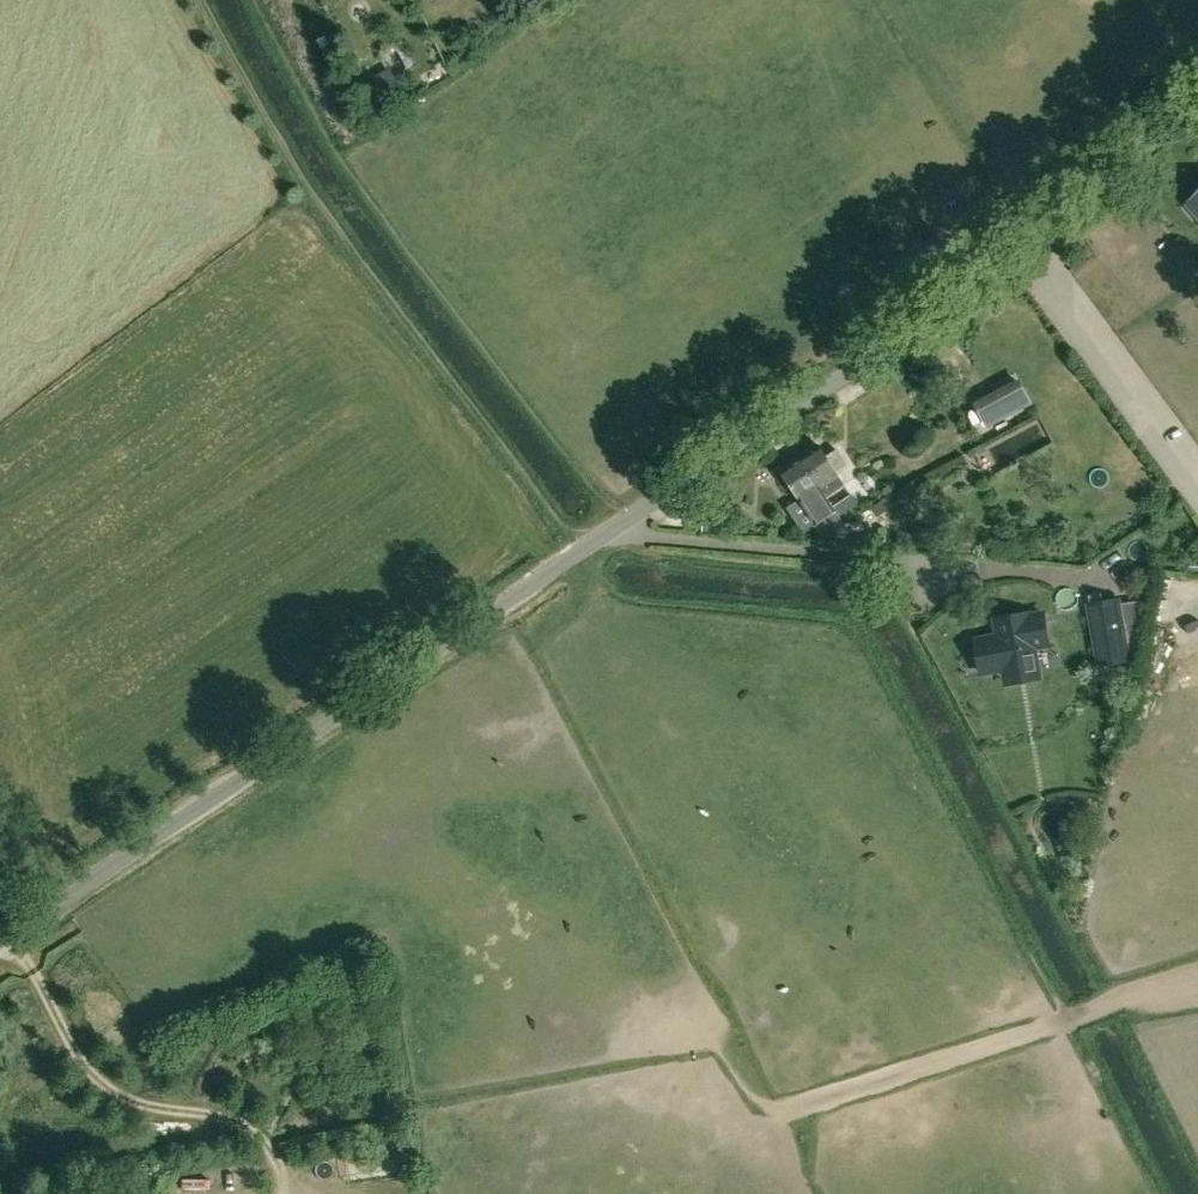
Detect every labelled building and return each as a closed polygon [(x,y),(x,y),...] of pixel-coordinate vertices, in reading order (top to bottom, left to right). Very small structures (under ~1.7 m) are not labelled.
[(397,97),(412,85),(396,65),(381,76),(397,97)] [(1186,206),(1193,215),(1196,212),(1197,215),(1197,195),(1186,206)] [(987,429),(1033,404),(1019,378),(973,403),(987,429)] [(827,497),(846,485),(837,471),(848,464),(840,452),(829,459),(820,444),(800,457),(827,497)] [(833,507),(827,497),(800,457),(781,469),(822,532),(842,534),(844,523),(864,509),(852,493),(833,507)] [(1098,670),(1131,664),(1121,600),(1087,605),(1098,670)] [(979,652),(982,672),(1007,668),(1009,679),(1037,674),(1035,663),(1038,663),(1035,647),(1049,645),(1044,612),(996,620),(1001,648),(979,652)] [(1187,673),(1189,656),(1161,653),(1159,670),(1187,673)]
